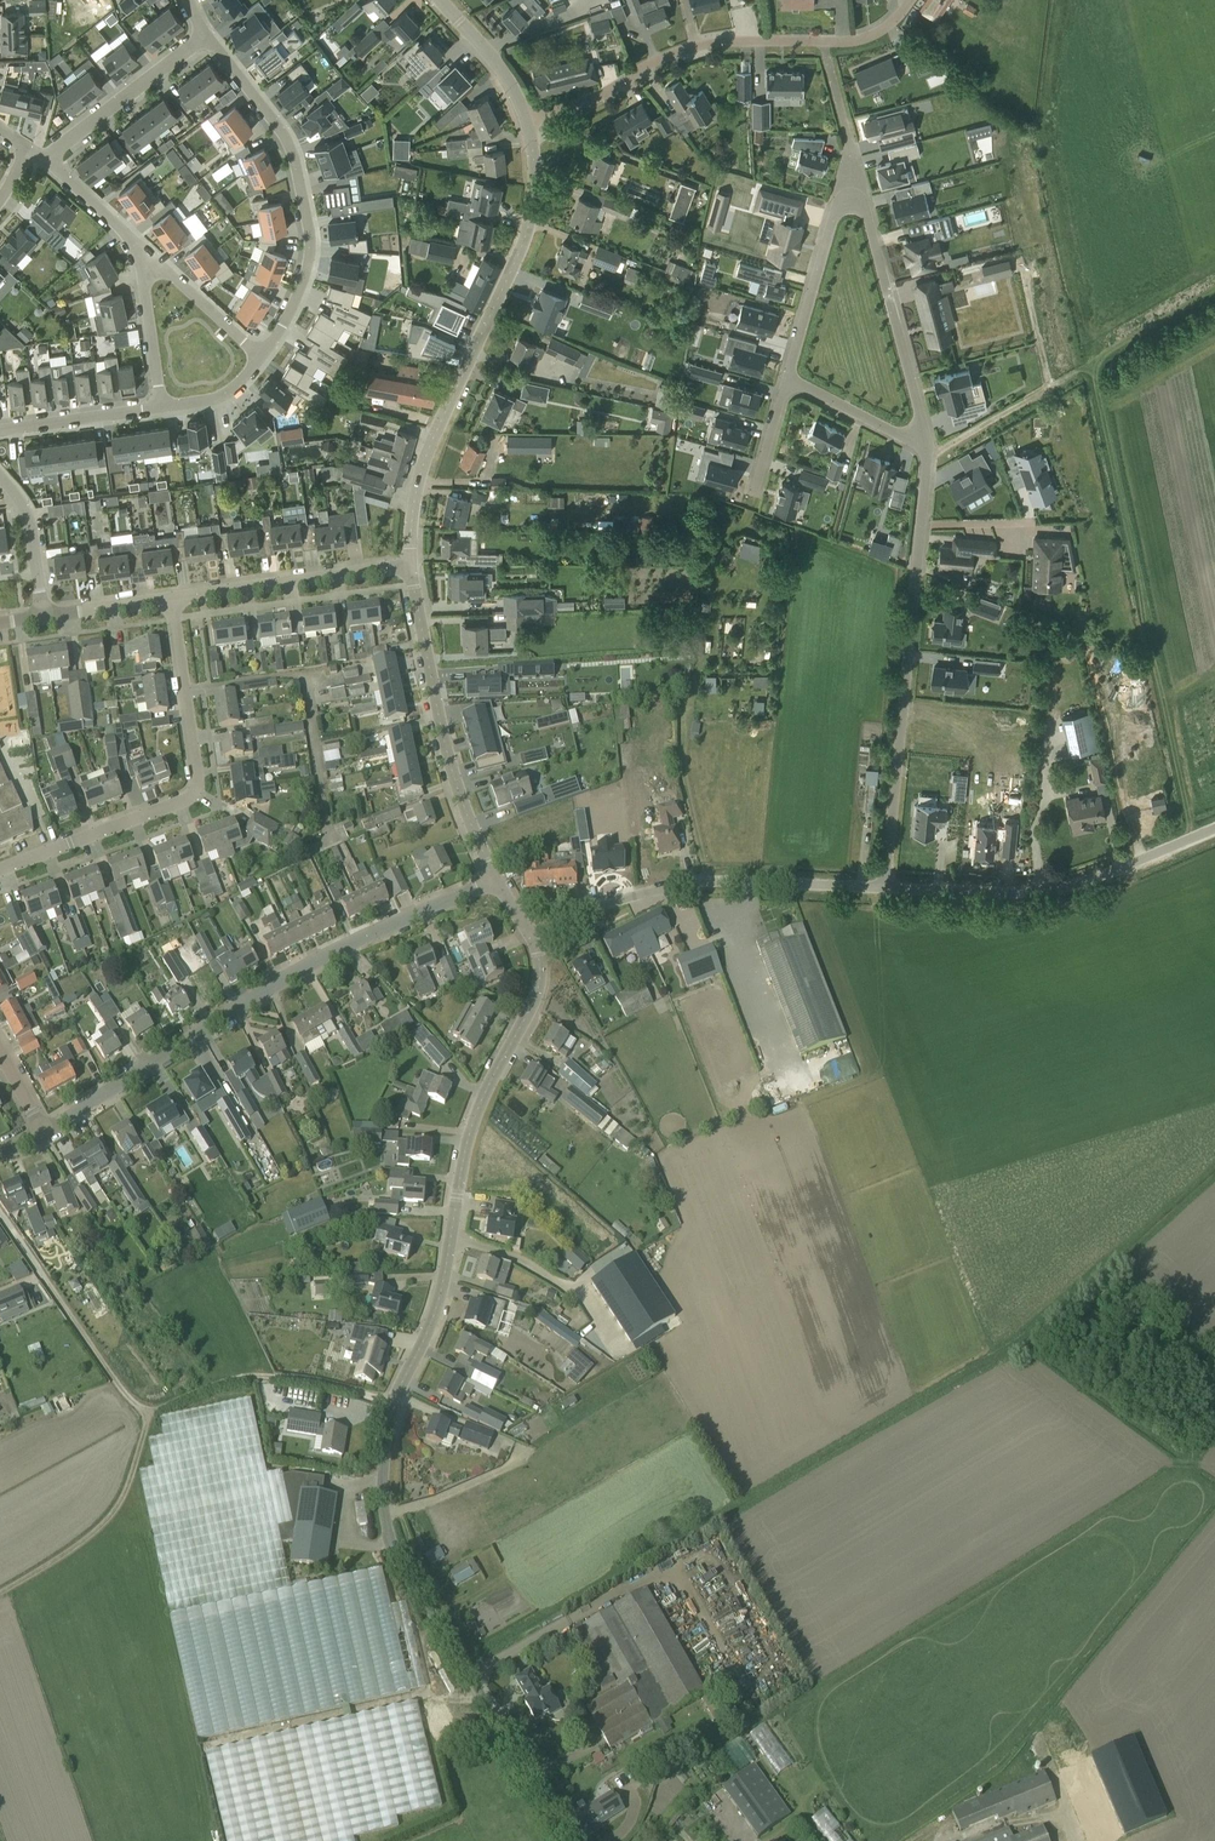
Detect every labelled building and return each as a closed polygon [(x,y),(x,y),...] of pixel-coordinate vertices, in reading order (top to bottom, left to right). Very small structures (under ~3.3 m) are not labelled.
[(45,0),(29,0),(30,14),(46,14),(45,0)] [(47,24),(57,23),(57,0),(47,0),(47,24)] [(119,3),(126,12),(139,2),(137,0),(122,0),(119,3)] [(146,0),(143,0),(136,6),(139,11),(149,3),(146,0)] [(213,0),(215,4),(214,4),(218,10),(220,9),(225,17),(236,9),(237,9),(242,5),(241,4),(238,0),(213,0)] [(362,5),(369,12),(367,13),(374,20),(380,14),(395,0),(368,0),(362,5)] [(526,20),(520,13),(528,6),(523,0),(522,0),(503,17),(515,31),(526,20)] [(539,12),(544,6),(536,0),(529,0),(528,1),(539,12)] [(631,8),(640,5),(638,0),(628,0),(631,8)] [(668,0),(652,0),(650,1),(653,10),(644,14),(650,30),(660,26),(660,24),(669,20),(663,7),(670,4),(668,0)] [(693,11),(711,7),(711,9),(721,7),(719,0),(690,0),(693,11)] [(920,10),(936,21),(950,0),(926,0),(920,10)] [(173,32),(183,24),(175,14),(178,11),(174,3),(174,2),(159,14),(173,32)] [(271,15),(261,2),(246,12),(250,18),(233,31),(245,47),(268,30),(262,21),(271,15)] [(338,31),(361,9),(355,2),(332,24),(338,31)] [(963,11),(972,17),(974,14),(976,15),(978,13),(975,11),(977,9),(968,3),(963,11)] [(408,41),(406,38),(411,34),(420,26),(406,11),(397,19),(391,24),(384,31),(390,38),(388,40),(397,50),(408,41)] [(2,13),(3,34),(25,33),(24,12),(2,13)] [(113,12),(105,18),(111,25),(117,21),(118,19),(113,12)] [(550,28),(568,22),(564,12),(547,19),(547,20),(531,26),(535,34),(550,28)] [(162,40),(173,32),(159,14),(149,22),(162,40)] [(609,17),(591,22),(594,35),(606,31),(606,32),(612,30),(609,17)] [(103,19),(96,25),(99,29),(107,23),(103,19)] [(146,40),(152,48),(162,40),(149,22),(139,30),(147,40),(146,40)] [(131,33),(140,45),(146,40),(147,40),(139,30),(137,28),(131,33)] [(372,29),(353,47),(362,56),(381,38),(372,29)] [(264,72),(268,78),(283,67),(278,61),(303,42),(294,30),(287,36),(283,30),(270,40),(274,45),(255,61),(258,65),(255,67),(261,74),(264,72)] [(25,34),(25,33),(3,34),(3,35),(1,35),(2,54),(27,53),(27,34),(25,34)] [(137,47),(128,35),(122,40),(124,42),(131,52),(137,47)] [(431,75),(427,70),(431,66),(433,65),(433,64),(436,61),(439,61),(439,58),(443,55),(445,53),(443,51),(442,51),(431,39),(432,39),(429,36),(428,38),(424,42),(424,41),(422,43),(418,39),(409,47),(403,53),(407,57),(411,61),(406,66),(416,78),(413,80),(419,86),(431,75)] [(137,59),(124,42),(114,50),(127,67),(137,59)] [(345,44),(333,52),(342,63),(353,54),(345,44)] [(114,50),(112,47),(102,56),(110,66),(117,75),(127,67),(114,50)] [(927,57),(916,62),(920,72),(931,67),(942,63),(931,53),(926,55),(927,57)] [(96,60),(104,70),(110,66),(102,56),(96,60)] [(545,74),(534,77),(539,96),(598,81),(594,69),(592,61),(589,62),(588,57),(543,68),(545,74)] [(873,64),(855,72),(865,94),(891,82),(890,80),(888,74),(897,70),(892,57),(891,57),(873,64)] [(89,58),(85,61),(90,67),(94,63),(89,58)] [(293,80),(279,91),(289,105),(308,90),(304,83),(312,77),(301,62),(287,72),(293,80)] [(209,63),(199,71),(212,89),(223,81),(209,63)] [(453,97),(471,81),(459,68),(457,70),(453,66),(445,74),(440,68),(427,81),(433,87),(439,81),(453,97)] [(79,77),(92,95),(102,87),(89,69),(79,77)] [(766,72),(766,95),(777,95),(777,103),(788,103),(788,95),(803,95),(804,72),(786,72),(786,70),(777,70),(777,72),(766,72)] [(199,71),(189,79),(202,97),(212,89),(199,71)] [(741,72),(737,72),(737,85),(738,99),(751,99),(751,85),(750,72),(741,72)] [(79,77),(68,86),(82,103),(92,95),(79,77)] [(342,77),(327,88),(334,97),(349,85),(342,77)] [(178,87),(183,93),(192,104),(193,104),(202,97),(189,79),(178,87)] [(679,80),(665,89),(677,109),(679,108),(686,120),(691,117),(696,125),(712,116),(714,120),(723,115),(715,102),(711,105),(708,101),(702,90),(694,95),(690,98),(687,94),(679,80)] [(12,109),(16,91),(18,84),(4,81),(3,88),(1,94),(0,98),(0,106),(12,109)] [(68,86),(58,93),(72,111),(82,103),(68,86)] [(367,86),(360,93),(368,101),(375,95),(367,86)] [(16,91),(12,109),(26,112),(30,94),(26,93),(27,90),(19,88),(19,91),(16,91)] [(36,96),(30,94),(26,112),(39,115),(40,111),(48,112),(52,93),(38,89),(36,96)] [(183,93),(177,97),(188,111),(194,106),(193,104),(192,104),(183,93)] [(229,101),(224,93),(219,97),(224,104),(229,101)] [(309,115),(301,121),(310,132),(318,126),(320,129),(321,129),(326,135),(339,130),(332,120),(325,112),(334,105),(327,97),(307,112),(309,115)] [(167,124),(168,126),(179,118),(174,111),(164,98),(153,106),(167,124)] [(471,114),(474,121),(493,112),(486,98),(459,111),(462,118),(471,114)] [(769,101),(752,101),(753,127),(770,127),(769,101)] [(652,120),(641,103),(613,120),(619,130),(623,137),(625,136),(631,147),(640,143),(633,131),(652,120)] [(153,106),(143,114),(157,131),(167,124),(153,106)] [(174,111),(179,118),(185,113),(180,107),(174,111)] [(224,114),(212,123),(221,135),(242,118),(233,107),(224,114)] [(220,108),(208,118),(212,123),(224,114),(220,108)] [(440,129),(455,115),(449,109),(434,122),(440,129)] [(500,126),(493,112),(474,121),(477,128),(469,132),(470,137),(467,138),(446,140),(447,149),(467,146),(482,146),(481,135),(500,126)] [(877,118),(866,122),(870,137),(883,133),(885,140),(889,138),(891,148),(916,141),(914,132),(915,132),(911,120),(903,122),(900,112),(888,116),(887,112),(877,115),(877,118)] [(667,120),(663,113),(654,119),(664,136),(675,130),(669,119),(667,120)] [(143,114),(133,121),(147,139),(157,131),(143,114)] [(242,118),(221,135),(229,146),(233,143),(240,138),(251,130),(242,118)] [(370,118),(362,121),(365,127),(372,124),(370,118)] [(129,136),(137,146),(138,145),(147,139),(133,121),(123,129),(129,136)] [(349,125),(343,128),(347,137),(364,130),(360,121),(349,125)] [(684,122),(677,126),(684,133),(687,131),(688,130),(684,122)] [(990,123),(965,129),(968,140),(993,133),(990,123)] [(123,140),(133,153),(140,148),(138,145),(137,146),(129,136),(123,140)] [(116,137),(110,142),(119,154),(125,149),(116,137)] [(169,147),(175,142),(171,137),(165,142),(169,147)] [(342,137),(314,147),(319,161),(347,151),(342,137)] [(229,146),(228,147),(233,154),(234,153),(246,146),(240,138),(233,143),(229,146)] [(800,149),(795,166),(804,169),(804,170),(813,172),(822,174),(823,170),(826,170),(829,161),(826,160),(827,156),(818,153),(819,151),(821,151),(824,139),(794,138),(792,146),(800,149)] [(394,139),(393,158),(409,158),(409,140),(394,139)] [(119,154),(110,142),(109,140),(98,148),(112,165),(122,158),(119,154)] [(186,157),(192,153),(183,140),(177,144),(186,157)] [(920,155),(917,144),(888,151),(891,162),(877,166),(879,174),(877,174),(880,184),(882,183),(882,185),(893,182),(894,183),(893,183),(893,184),(908,180),(907,180),(907,178),(905,168),(904,168),(903,163),(911,161),(911,160),(910,160),(910,158),(920,155)] [(246,146),(234,153),(238,160),(251,154),(247,145),(246,146)] [(468,156),(467,146),(447,149),(448,156),(448,158),(468,156)] [(98,148),(88,156),(101,173),(112,165),(98,148)] [(173,148),(166,153),(171,160),(179,155),(173,148)] [(251,154),(238,160),(243,173),(269,162),(263,148),(251,154)] [(347,151),(319,161),(324,174),(352,164),(347,151)] [(487,171),(505,169),(504,156),(502,157),(501,152),(503,151),(485,153),(485,154),(474,155),(475,162),(486,161),(487,171)] [(619,163),(607,158),(595,154),(587,176),(593,178),(595,179),(595,178),(606,183),(612,167),(617,169),(619,163)] [(88,156),(78,164),(91,181),(101,173),(88,156)] [(151,160),(140,169),(144,175),(156,166),(151,160)] [(269,162),(243,173),(249,186),(259,182),(275,175),(269,162)] [(186,163),(178,169),(184,176),(191,170),(186,163)] [(396,164),(394,174),(415,179),(417,168),(396,164)] [(346,178),(319,180),(320,190),(329,189),(329,185),(346,183),(346,178)] [(140,179),(118,196),(126,207),(149,190),(140,179)] [(892,199),(891,199),(897,223),(898,223),(898,222),(930,214),(924,192),(931,190),(929,180),(912,185),(914,194),(892,200),(892,199)] [(249,186),(246,188),(249,195),(262,189),(259,182),(249,186)] [(475,182),(471,197),(474,198),(472,204),(484,207),(496,209),(501,188),(489,185),(486,185),(477,183),(475,182)] [(695,187),(681,182),(670,215),(683,220),(695,187)] [(334,189),(323,191),(325,206),(329,206),(330,205),(331,209),(332,215),(356,211),(394,206),(393,195),(351,201),(349,184),(333,186),(334,189)] [(202,200),(209,197),(203,185),(197,188),(202,200)] [(760,189),(754,209),(782,217),(788,196),(760,189)] [(149,190),(126,207),(135,219),(149,207),(157,201),(149,190)] [(718,193),(715,205),(725,208),(728,196),(718,193)] [(69,221),(76,212),(57,195),(50,202),(45,197),(31,212),(45,225),(38,232),(56,249),(67,238),(53,225),(62,214),(69,221)] [(267,197),(252,201),(254,208),(257,208),(269,205),(267,197)] [(466,210),(468,202),(442,197),(440,204),(466,210)] [(606,197),(601,208),(616,214),(616,216),(626,220),(632,207),(606,197)] [(598,205),(579,198),(575,208),(577,209),(572,221),(571,220),(571,221),(574,222),(574,223),(577,224),(577,223),(589,227),(598,231),(602,222),(593,219),(598,205)] [(157,201),(149,207),(154,213),(160,209),(164,206),(164,205),(160,199),(157,201)] [(165,215),(151,226),(159,237),(181,221),(172,209),(176,206),(171,200),(164,205),(164,206),(160,209),(165,215)] [(257,208),(259,221),(284,216),(284,215),(283,211),(282,207),(282,203),(281,203),(281,202),(269,205),(257,208)] [(466,210),(440,204),(438,212),(464,218),(466,210)] [(372,241),(389,240),(389,215),(372,215),(372,241)] [(284,216),(259,221),(262,234),(274,232),(287,229),(286,228),(287,228),(286,228),(286,225),(285,221),(284,217),(284,216)] [(493,223),(469,218),(467,225),(473,227),(470,241),(488,245),(493,223)] [(181,221),(159,237),(168,248),(180,239),(185,245),(196,237),(196,236),(192,230),(183,219),(181,221)] [(771,242),(768,254),(792,261),(796,248),(794,248),(797,238),(799,239),(802,226),(795,224),(778,219),(771,242)] [(935,219),(919,224),(922,237),(902,243),(905,252),(902,253),(904,262),(907,261),(910,271),(931,265),(929,258),(938,256),(935,242),(934,242),(931,232),(938,230),(935,219)] [(355,220),(329,222),(331,242),(348,240),(349,251),(369,252),(367,237),(357,238),(355,221),(355,220)] [(36,240),(20,225),(13,232),(5,240),(6,240),(0,247),(0,248),(5,252),(0,258),(0,261),(12,273),(20,265),(16,261),(26,251),(28,254),(38,243),(35,241),(36,240)] [(196,237),(185,245),(190,252),(208,238),(203,231),(196,236),(196,237)] [(262,234),(259,235),(260,241),(276,242),(276,238),(275,239),(274,233),(274,232),(262,234)] [(190,252),(185,256),(193,267),(214,251),(216,249),(208,238),(190,252)] [(457,246),(430,240),(426,258),(453,263),(457,246)] [(276,242),(260,241),(258,246),(263,248),(273,251),(273,250),(275,245),(276,242)] [(563,242),(559,252),(558,253),(556,257),(557,259),(556,261),(565,264),(562,273),(577,278),(581,268),(573,266),(576,257),(585,260),(588,253),(578,249),(578,248),(563,242)] [(615,271),(622,254),(598,245),(591,262),(615,271)] [(263,248),(258,260),(282,269),(282,268),(284,264),(285,261),(285,260),(286,258),(286,257),(287,256),(273,251),(263,248)] [(94,258),(88,251),(87,251),(82,256),(73,264),(76,268),(77,268),(83,279),(88,276),(112,262),(105,251),(94,258)] [(214,251),(193,267),(201,277),(212,269),(222,261),(214,251)] [(967,254),(958,257),(960,264),(969,261),(967,254)] [(332,257),(328,275),(344,279),(343,287),(343,288),(361,294),(364,277),(356,276),(359,262),(332,257)] [(473,307),(480,311),(501,266),(490,261),(483,257),(476,273),(473,279),(466,276),(463,283),(456,280),(455,279),(450,283),(444,294),(445,294),(458,300),(466,304),(469,306),(473,307)] [(222,261),(212,269),(217,275),(229,265),(225,259),(222,261)] [(254,273),(265,277),(277,282),(277,281),(278,281),(278,280),(277,280),(278,278),(279,278),(279,277),(282,270),(281,270),(282,269),(258,260),(254,273)] [(697,272),(669,260),(665,271),(695,283),(697,272)] [(706,261),(700,281),(715,285),(717,277),(716,277),(712,276),(711,276),(714,266),(715,263),(706,261)] [(1008,261),(990,266),(993,276),(1011,271),(1008,261)] [(112,262),(88,276),(91,283),(87,286),(92,295),(111,289),(111,288),(109,288),(107,281),(119,274),(112,262)] [(740,263),(736,274),(739,275),(751,279),(759,281),(756,292),(781,300),(785,286),(781,284),(778,284),(781,275),(781,274),(782,271),(764,266),(763,267),(763,270),(753,267),(740,263)] [(229,265),(217,275),(222,281),(234,271),(229,265)] [(628,267),(623,281),(634,285),(640,271),(628,267)] [(251,272),(249,278),(262,285),(263,283),(264,278),(265,278),(265,277),(254,273),(251,272)] [(249,278),(245,284),(249,286),(258,292),(258,291),(261,286),(261,287),(262,285),(249,278)] [(917,288),(915,289),(918,300),(929,344),(950,339),(950,338),(938,293),(955,289),(952,279),(933,284),(932,281),(916,285),(917,288)] [(330,285),(327,294),(330,295),(329,299),(328,300),(335,302),(334,305),(332,309),(367,325),(371,314),(359,308),(351,305),(353,298),(355,292),(330,285)] [(249,286),(242,297),(263,311),(264,310),(268,303),(268,304),(268,303),(269,301),(270,301),(270,300),(270,299),(258,292),(249,286)] [(533,305),(528,317),(550,326),(555,315),(558,316),(563,305),(559,303),(562,296),(540,287),(536,297),(534,296),(531,304),(533,305)] [(666,299),(682,305),(686,294),(670,288),(666,299)] [(96,314),(125,308),(122,295),(109,298),(107,291),(111,289),(92,295),(96,314)] [(433,292),(430,302),(440,307),(439,309),(433,321),(449,329),(451,329),(455,331),(458,325),(459,326),(460,324),(461,324),(464,316),(466,312),(465,312),(464,311),(465,309),(467,305),(446,295),(433,292)] [(609,317),(614,304),(584,293),(579,306),(609,317)] [(240,296),(232,308),(256,323),(256,322),(257,321),(256,321),(258,319),(263,312),(262,312),(263,311),(242,297),(240,296)] [(716,307),(718,300),(701,296),(700,303),(716,307)] [(740,303),(734,324),(769,333),(775,312),(740,303)] [(64,304),(51,308),(58,315),(66,312),(64,304)] [(125,308),(96,314),(94,315),(98,334),(107,333),(110,332),(116,331),(115,324),(128,321),(125,308)] [(318,315),(313,324),(335,337),(337,339),(343,330),(344,327),(352,330),(362,335),(367,325),(332,309),(329,316),(323,312),(322,313),(323,313),(320,317),(318,315)] [(723,322),(724,315),(699,311),(698,318),(723,322)] [(389,328),(368,325),(366,341),(402,346),(407,315),(391,313),(389,328)] [(370,319),(369,324),(379,326),(381,314),(373,313),(370,319)] [(308,336),(308,337),(314,341),(310,347),(342,367),(349,357),(346,356),(330,346),(334,339),(334,338),(335,337),(313,324),(308,332),(310,333),(308,336),(308,337),(308,336)] [(408,339),(406,354),(440,361),(443,354),(448,355),(450,355),(455,343),(451,341),(451,337),(438,331),(437,335),(431,332),(433,328),(424,324),(416,341),(408,339)] [(34,334),(24,325),(17,333),(26,342),(34,334)] [(1,334),(0,335),(0,348),(22,345),(26,344),(17,337),(15,339),(3,327),(2,328),(4,329),(3,330),(3,331),(2,332),(1,333),(1,334)] [(116,331),(110,332),(112,340),(114,340),(115,346),(128,343),(127,337),(126,329),(116,331)] [(729,335),(724,352),(732,354),(728,366),(760,375),(766,354),(753,351),(754,350),(751,349),(753,343),(756,344),(756,343),(729,335)] [(545,349),(530,342),(519,337),(510,355),(534,367),(537,359),(541,357),(545,350),(545,349)] [(545,350),(574,364),(580,350),(551,337),(545,349),(545,350)] [(295,353),(290,361),(312,375),(312,374),(314,371),(318,366),(336,377),(342,367),(310,347),(306,354),(300,350),(299,351),(300,351),(299,351),(297,354),(295,353)] [(358,349),(357,356),(368,358),(369,351),(358,349)] [(50,364),(65,362),(65,355),(49,356),(50,364)] [(109,369),(97,370),(96,370),(99,392),(99,395),(114,393),(114,390),(121,389),(118,367),(119,367),(117,356),(104,358),(105,367),(108,366),(109,369)] [(74,374),(77,395),(77,398),(92,396),(92,393),(99,392),(96,370),(97,370),(95,359),(82,361),(83,370),(86,369),(87,372),(75,374),(74,374)] [(285,374),(285,375),(292,379),(288,386),(322,406),(328,396),(309,385),(315,375),(312,374),(312,375),(290,361),(285,369),(287,371),(285,374)] [(51,365),(52,377),(55,398),(55,401),(70,399),(70,396),(77,395),(74,374),(75,374),(73,362),(51,365)] [(365,393),(432,405),(436,382),(418,379),(420,368),(399,364),(397,376),(369,371),(365,393)] [(718,383),(722,372),(694,364),(690,375),(718,383)] [(52,377),(51,365),(38,367),(39,376),(42,376),(42,378),(30,380),(33,402),(33,405),(45,403),(48,402),(48,399),(55,398),(52,377)] [(121,389),(121,392),(136,390),(133,365),(119,367),(118,367),(121,389)] [(25,403),(33,402),(30,380),(29,368),(16,370),(17,379),(20,379),(20,381),(8,383),(9,396),(11,408),(22,406),(26,406),(25,403)] [(934,378),(933,378),(937,394),(938,393),(943,392),(948,410),(947,410),(947,411),(963,406),(967,420),(987,409),(985,401),(986,400),(976,402),(971,384),(972,384),(973,384),(969,369),(968,369),(955,373),(955,372),(955,371),(938,375),(938,376),(939,376),(939,377),(934,378)] [(264,386),(260,391),(267,397),(266,398),(272,404),(269,408),(276,414),(289,399),(294,403),(301,394),(288,386),(287,385),(284,389),(271,378),(269,379),(267,377),(262,384),(264,386)] [(521,395),(545,400),(548,387),(524,382),(521,395)] [(754,413),(760,392),(750,389),(742,387),(734,385),(734,386),(724,383),(721,392),(731,395),(728,406),(754,413)] [(482,415),(484,417),(483,419),(490,422),(491,420),(500,424),(509,405),(521,410),(526,402),(513,396),(512,397),(494,389),(482,415)] [(684,402),(681,412),(683,412),(702,418),(704,411),(705,408),(684,402)] [(255,434),(269,424),(261,414),(263,412),(258,406),(256,408),(255,407),(247,413),(246,412),(240,416),(241,417),(233,424),(242,436),(236,440),(236,439),(224,441),(227,462),(239,460),(237,451),(245,445),(244,443),(246,441),(248,444),(257,437),(255,434)] [(655,429),(668,432),(672,412),(649,407),(647,420),(656,422),(655,429)] [(386,417),(362,413),(359,424),(383,429),(386,417)] [(1034,415),(1034,425),(1042,425),(1046,425),(1046,415),(1042,415),(1034,415)] [(718,441),(744,448),(749,430),(735,426),(735,423),(716,418),(713,427),(722,430),(718,441)] [(816,419),(807,435),(816,440),(814,443),(826,450),(828,446),(836,450),(845,434),(836,430),(836,429),(825,423),(825,424),(816,419)] [(183,434),(178,434),(179,446),(184,445),(202,442),(203,447),(209,446),(205,420),(187,423),(189,433),(183,434)] [(577,433),(589,433),(589,420),(577,420),(577,433)] [(168,427),(154,429),(157,450),(157,453),(172,451),(168,427)] [(280,431),(276,432),(278,445),(283,444),(304,441),(301,428),(280,431)] [(154,429),(140,431),(143,452),(157,450),(154,429)] [(397,430),(394,440),(382,436),(381,440),(375,439),(372,449),(409,459),(415,436),(404,432),(397,430)] [(140,431),(127,433),(130,454),(143,452),(140,431)] [(114,443),(106,444),(110,470),(123,468),(122,461),(131,460),(130,454),(127,433),(112,435),(114,443)] [(508,435),(508,451),(551,452),(551,435),(508,435)] [(95,438),(81,440),(84,464),(85,468),(106,465),(103,446),(96,447),(95,440),(95,438)] [(992,438),(985,443),(987,447),(994,443),(992,438)] [(81,440),(67,442),(70,466),(84,464),(81,440)] [(67,442),(53,443),(57,471),(71,470),(70,466),(67,442)] [(485,450),(469,442),(459,463),(475,470),(485,450)] [(53,443),(40,445),(44,473),(57,471),(53,443)] [(26,455),(19,456),(22,476),(44,473),(40,445),(25,447),(26,455)] [(212,450),(215,470),(226,469),(223,448),(212,450)] [(704,448),(699,467),(706,469),(703,481),(718,486),(719,483),(733,487),(737,473),(729,471),(730,467),(716,463),(719,453),(704,448)] [(372,449),(368,464),(385,470),(383,477),(402,482),(409,459),(372,449)] [(963,502),(989,487),(982,476),(992,470),(981,452),(971,458),(976,467),(959,476),(961,478),(952,483),(963,502)] [(1015,453),(1007,456),(1014,476),(1022,473),(1031,497),(1032,496),(1031,494),(1034,493),(1039,508),(1052,507),(1047,495),(1054,492),(1045,468),(1050,466),(1046,455),(1020,464),(1016,452),(1015,453)] [(890,460),(868,454),(865,463),(858,461),(854,476),(868,480),(869,477),(883,481),(881,488),(889,490),(895,467),(888,465),(890,460)] [(844,462),(832,458),(826,475),(838,479),(844,462)] [(337,466),(338,475),(341,476),(340,479),(353,482),(362,485),(361,487),(366,488),(378,492),(383,477),(365,471),(367,467),(344,460),(343,462),(337,466)] [(793,481),(822,488),(825,474),(796,467),(793,481)] [(491,477),(491,488),(506,488),(506,477),(491,477)] [(362,485),(353,482),(354,490),(364,493),(366,488),(361,487),(362,485)] [(774,511),(795,516),(803,488),(782,482),(780,491),(779,490),(777,498),(778,499),(774,511)] [(894,488),(889,505),(900,508),(905,491),(894,488)] [(470,500),(470,501),(471,502),(484,504),(487,494),(472,492),(470,500)] [(546,492),(527,492),(527,502),(545,502),(546,492)] [(117,495),(106,496),(107,507),(116,506),(116,504),(119,503),(117,495)] [(139,505),(148,504),(147,495),(138,496),(139,505)] [(448,496),(443,521),(455,523),(456,524),(465,526),(470,504),(466,504),(467,500),(460,498),(448,496)] [(97,499),(90,499),(91,508),(98,508),(97,499)] [(84,500),(62,503),(64,513),(69,513),(72,509),(74,508),(80,513),(86,512),(84,500)] [(49,515),(64,513),(62,503),(48,505),(49,515)] [(130,519),(128,506),(118,507),(119,520),(130,519)] [(332,544),(328,515),(327,509),(318,510),(320,524),(314,524),(314,522),(307,523),(311,547),(332,544)] [(299,512),(284,514),(285,522),(288,544),(302,542),(303,548),(311,547),(307,523),(306,511),(299,512)] [(353,512),(348,512),(343,513),(328,515),(332,544),(357,541),(353,512)] [(285,522),(270,524),(269,514),(262,515),(263,526),(267,554),(275,553),(274,546),(288,544),(285,522)] [(614,516),(613,530),(624,530),(624,516),(614,516)] [(641,516),(641,531),(653,532),(654,517),(641,516)] [(245,550),(242,528),(240,519),(233,520),(234,529),(220,531),(222,546),(229,546),(230,552),(245,550)] [(216,554),(215,547),(222,546),(220,531),(219,522),(198,525),(202,556),(216,554)] [(176,530),(177,535),(180,559),(202,556),(197,525),(181,527),(181,529),(176,530)] [(0,527),(0,552),(8,551),(9,551),(5,526),(0,527)] [(263,526),(257,527),(256,526),(242,528),(245,550),(259,548),(260,555),(267,554),(263,526)] [(134,543),(135,550),(137,565),(143,564),(144,571),(159,569),(155,538),(154,533),(148,534),(148,540),(134,543)] [(869,551),(868,552),(875,554),(887,557),(889,553),(896,555),(901,538),(890,534),(887,543),(872,539),(869,551)] [(173,560),(180,559),(177,535),(155,538),(159,569),(174,567),(173,560)] [(471,536),(443,536),(442,553),(465,554),(465,563),(497,564),(502,564),(502,553),(477,553),(478,537),(471,537),(471,536)] [(949,571),(953,571),(966,573),(970,573),(972,554),(994,557),(996,542),(958,538),(957,549),(941,547),(939,567),(949,568),(949,571)] [(1069,539),(1035,538),(1032,589),(1061,590),(1062,569),(1075,570),(1069,539)] [(135,550),(134,543),(134,540),(112,543),(112,545),(113,553),(116,575),(131,572),(130,566),(137,565),(135,550)] [(737,554),(756,560),(760,545),(741,540),(737,554)] [(113,553),(112,545),(98,547),(97,543),(90,543),(91,550),(93,571),(100,570),(101,577),(116,575),(113,553)] [(57,576),(73,574),(70,552),(69,544),(61,545),(62,553),(47,555),(49,570),(56,569),(57,576)] [(91,550),(70,552),(73,574),(93,571),(91,550)] [(952,582),(952,584),(965,590),(966,573),(953,571),(953,576),(952,582)] [(482,572),(461,572),(449,573),(450,595),(462,594),(468,594),(468,600),(486,599),(486,594),(482,594),(482,585),(482,572)] [(525,612),(545,611),(557,611),(557,609),(574,609),(574,601),(556,601),(556,598),(545,594),(504,595),(505,612),(507,612),(525,612)] [(625,607),(625,597),(603,597),(604,608),(625,607)] [(974,599),(970,610),(996,619),(1000,609),(974,599)] [(362,608),(365,627),(366,633),(369,633),(370,637),(373,636),(372,626),(380,625),(378,606),(362,608)] [(350,629),(365,627),(362,608),(347,610),(350,629)] [(955,632),(960,632),(962,611),(944,609),(942,621),(934,620),(933,629),(931,629),(931,637),(932,637),(932,639),(954,641),(955,632)] [(318,615),(320,634),(335,632),(333,612),(318,615)] [(525,612),(507,612),(508,626),(525,626),(525,612)] [(318,615),(302,617),(305,636),(320,634),(318,615)] [(288,619),(273,621),(275,640),(276,646),(280,646),(280,649),(299,646),(298,639),(291,640),(288,619)] [(273,621),(258,623),(260,642),(275,640),(273,621)] [(228,627),(231,646),(245,644),(246,653),(254,652),(251,634),(245,634),(243,625),(228,627)] [(466,654),(486,653),(485,639),(505,638),(504,626),(485,626),(485,625),(462,626),(463,644),(465,643),(466,654)] [(215,648),(231,646),(228,627),(213,629),(215,648)] [(371,646),(370,637),(369,633),(366,633),(362,634),(364,647),(371,646)] [(349,662),(366,660),(365,654),(354,656),(353,650),(355,650),(353,635),(345,636),(347,651),(349,662)] [(1083,636),(1085,656),(1102,654),(1100,641),(1098,641),(1098,640),(1096,640),(1096,639),(1094,640),(1094,639),(1092,639),(1092,638),(1090,638),(1089,637),(1087,637),(1087,636),(1085,636),(1085,635),(1083,636)] [(326,652),(325,639),(318,640),(320,653),(326,652)] [(141,666),(148,665),(160,664),(157,642),(126,646),(127,656),(140,655),(141,666)] [(105,673),(101,645),(82,647),(85,666),(96,664),(97,674),(105,673)] [(280,646),(276,646),(273,647),(275,659),(279,659),(279,660),(282,659),(280,649),(280,646)] [(364,647),(365,654),(366,660),(388,656),(386,646),(373,649),(372,649),(371,646),(364,647)] [(121,662),(121,659),(119,647),(109,649),(112,664),(121,662)] [(346,661),(344,649),(344,647),(334,648),(334,650),(336,662),(346,661)] [(66,650),(46,653),(49,673),(60,671),(62,682),(70,681),(68,671),(66,650)] [(230,667),(237,666),(235,652),(228,653),(230,667)] [(320,653),(320,654),(321,666),(328,665),(326,652),(320,653)] [(46,653),(27,655),(30,676),(32,686),(51,684),(49,673),(46,653)] [(263,655),(255,656),(257,670),(257,675),(268,673),(265,655),(263,655)] [(974,668),(974,671),(978,672),(998,674),(999,660),(975,658),(974,668)] [(282,659),(279,660),(279,659),(275,659),(277,672),(283,671),(282,659)] [(374,663),(377,678),(396,674),(393,659),(374,663)] [(543,664),(514,665),(514,678),(543,677),(553,676),(553,674),(552,663),(543,664)] [(222,678),(221,666),(220,664),(211,665),(213,680),(222,678)] [(239,678),(237,666),(230,667),(232,679),(239,678)] [(946,667),(935,666),(932,688),(963,691),(966,669),(952,668),(952,667),(951,667),(951,668),(947,667),(947,666),(946,666),(946,667)] [(344,681),(357,678),(358,678),(356,668),(342,671),(344,681)] [(380,692),(399,688),(396,674),(377,678),(380,692)] [(498,675),(466,677),(468,696),(478,696),(479,699),(500,698),(498,675)] [(115,689),(142,684),(140,676),(114,679),(115,689)] [(358,678),(357,678),(358,685),(371,682),(370,676),(358,678)] [(357,678),(344,681),(344,685),(345,688),(358,685),(357,678)] [(253,706),(252,700),(244,701),(235,702),(234,694),(277,688),(276,679),(224,687),(225,694),(214,696),(217,711),(253,706)] [(344,685),(344,681),(343,679),(327,682),(325,682),(327,689),(330,688),(343,685),(344,685)] [(165,696),(163,680),(144,683),(145,692),(136,694),(137,700),(165,696)] [(343,685),(330,688),(331,695),(345,692),(343,685)] [(78,687),(84,728),(93,727),(93,723),(94,723),(88,686),(78,687)] [(363,686),(349,689),(351,698),(365,695),(363,686)] [(74,730),(84,728),(78,687),(67,689),(72,725),(74,725),(74,730)] [(383,707),(402,703),(399,688),(380,692),(383,707)] [(25,695),(32,738),(42,736),(38,712),(35,693),(25,695)] [(582,695),(568,697),(569,703),(583,702),(582,695)] [(167,711),(165,696),(137,700),(138,706),(139,715),(119,718),(120,725),(137,723),(151,721),(150,714),(167,711)] [(117,702),(104,704),(94,704),(95,711),(105,710),(111,710),(111,708),(118,707),(117,702)] [(405,718),(402,703),(383,707),(387,722),(405,718)] [(376,705),(363,708),(365,715),(378,712),(376,705)] [(217,711),(219,727),(243,723),(242,716),(254,714),(253,706),(217,711)] [(628,707),(615,709),(616,722),(615,722),(617,745),(623,744),(621,731),(630,730),(628,707)] [(365,715),(363,708),(350,711),(351,717),(365,715)] [(491,708),(464,715),(465,722),(464,722),(467,733),(495,725),(491,708)] [(574,711),(567,712),(571,726),(578,725),(574,711)] [(1091,712),(1063,718),(1070,754),(1098,749),(1091,712)] [(567,714),(543,721),(546,730),(569,724),(567,714)] [(250,730),(250,731),(274,727),(272,718),(245,722),(247,731),(250,730)] [(151,721),(152,729),(170,727),(168,719),(151,721)] [(120,725),(113,726),(118,758),(126,757),(124,743),(122,732),(138,729),(137,723),(120,725)] [(291,735),(289,725),(277,727),(279,736),(291,735)] [(495,725),(467,733),(469,742),(471,742),(472,748),(471,748),(471,749),(499,742),(495,725)] [(118,758),(113,726),(105,728),(106,739),(109,760),(118,758)] [(274,727),(250,731),(251,740),(275,736),(274,727)] [(389,735),(393,750),(411,746),(408,731),(389,735)] [(67,769),(75,766),(68,747),(67,747),(62,733),(55,736),(67,769)] [(67,769),(55,736),(46,739),(51,753),(47,755),(54,774),(67,769)] [(224,758),(236,756),(243,755),(253,754),(252,747),(242,749),(241,739),(221,741),(224,758)] [(339,742),(324,744),(326,753),(328,760),(341,758),(340,751),(340,750),(339,742)] [(472,749),(471,749),(474,760),(475,760),(479,773),(506,766),(499,742),(472,749)] [(396,765),(414,761),(411,746),(393,750),(396,765)] [(385,748),(373,751),(374,758),(387,755),(385,748)] [(623,750),(623,764),(631,764),(630,750),(623,750)] [(361,760),(374,758),(373,751),(359,754),(361,760)] [(544,751),(521,757),(523,767),(547,762),(544,751)] [(145,758),(155,785),(170,779),(163,761),(154,765),(151,756),(145,758)] [(294,756),(277,758),(268,759),(269,769),(278,768),(279,771),(295,769),(295,764),(294,756)] [(145,758),(139,760),(126,765),(129,774),(131,780),(135,778),(136,779),(140,791),(155,785),(145,758)] [(1090,760),(1095,784),(1105,782),(1100,758),(1090,760)] [(399,779),(418,775),(414,761),(396,765),(399,779)] [(13,839),(13,840),(14,840),(13,839),(32,830),(32,832),(33,832),(30,808),(29,809),(22,813),(19,808),(22,807),(11,784),(9,785),(0,766),(0,845),(13,839)] [(106,780),(98,783),(105,804),(121,798),(114,777),(112,778),(109,768),(102,771),(106,780)] [(265,785),(263,776),(262,768),(252,770),(252,769),(244,770),(232,772),(234,789),(265,785)] [(523,774),(491,786),(499,807),(512,802),(513,806),(517,817),(546,806),(542,795),(531,799),(530,795),(531,795),(523,774)] [(400,806),(418,799),(415,792),(421,791),(418,775),(399,779),(402,796),(398,797),(400,806)] [(89,810),(105,804),(98,783),(90,786),(86,777),(80,779),(83,789),(82,789),(89,810)] [(392,778),(379,780),(380,787),(393,784),(392,778)] [(380,787),(379,780),(365,783),(367,790),(380,787)] [(953,799),(964,799),(965,781),(954,780),(953,799)] [(52,798),(45,801),(50,814),(57,812),(60,821),(76,815),(72,804),(64,783),(58,785),(61,795),(52,798)] [(274,784),(265,785),(234,789),(237,807),(257,804),(261,803),(264,795),(275,793),(274,784)] [(1101,796),(1067,803),(1071,825),(1073,825),(1074,832),(1093,829),(1091,821),(1105,818),(1101,796)] [(1154,813),(1168,809),(1164,797),(1151,800),(1154,813)] [(658,808),(662,826),(653,829),(659,856),(679,851),(675,830),(674,830),(671,819),(682,817),(679,802),(658,808)] [(913,835),(933,837),(934,824),(944,825),(946,809),(936,808),(936,805),(916,803),(916,805),(914,805),(913,814),(915,814),(913,835)] [(410,833),(419,829),(435,824),(429,806),(403,815),(406,823),(410,833)] [(377,829),(375,826),(401,816),(398,808),(362,822),(366,833),(377,829)] [(254,817),(249,826),(271,839),(272,838),(271,838),(272,837),(278,827),(269,822),(255,815),(254,817)] [(973,835),(972,846),(975,846),(974,856),(993,858),(995,838),(1003,839),(1003,841),(1015,842),(1017,823),(1005,822),(1005,828),(996,827),(996,826),(977,824),(976,836),(973,835)] [(233,823),(216,830),(227,860),(234,858),(232,853),(230,847),(240,844),(241,847),(247,845),(251,839),(252,840),(267,847),(271,839),(249,826),(245,833),(244,832),(237,835),(233,823)] [(353,828),(351,823),(343,827),(345,832),(353,828)] [(589,826),(579,827),(582,846),(591,845),(589,826)] [(221,863),(227,860),(216,830),(199,836),(206,856),(217,852),(221,863)] [(283,845),(297,853),(301,848),(296,845),(300,839),(290,833),(283,845)] [(579,838),(569,840),(572,858),(582,856),(579,838)] [(185,841),(169,847),(177,868),(187,865),(190,874),(197,872),(185,841)] [(598,849),(591,850),(593,871),(623,868),(621,846),(613,847),(612,842),(598,844),(598,849)] [(169,847),(153,853),(165,884),(171,882),(167,872),(177,868),(169,847)] [(429,869),(434,879),(450,871),(444,858),(443,859),(441,854),(442,854),(441,852),(428,859),(424,851),(411,857),(419,873),(429,869)] [(531,853),(522,855),(524,863),(533,860),(531,853)] [(123,859),(130,877),(132,883),(141,881),(142,883),(148,881),(138,854),(123,859)] [(123,859),(109,864),(119,892),(126,889),(122,880),(130,877),(123,859)] [(213,895),(214,894),(215,898),(223,895),(209,860),(201,863),(205,874),(213,895)] [(363,881),(359,874),(353,861),(344,865),(350,879),(352,878),(356,884),(363,881)] [(574,861),(555,863),(557,887),(576,886),(574,861)] [(531,868),(524,869),(525,890),(526,890),(557,887),(555,863),(545,863),(545,866),(531,867),(531,868)] [(378,867),(371,870),(376,882),(383,878),(378,867)] [(80,875),(89,897),(96,894),(100,903),(106,901),(103,892),(95,870),(80,875)] [(366,870),(359,874),(363,881),(369,877),(366,870)] [(408,891),(403,880),(397,870),(384,876),(394,898),(408,891)] [(205,874),(196,877),(204,898),(213,895),(205,874)] [(80,900),(89,897),(80,875),(66,881),(74,903),(75,902),(78,911),(84,909),(80,900)] [(335,902),(342,899),(339,892),(343,890),(340,883),(328,889),(335,902)] [(168,912),(160,891),(157,884),(148,888),(156,908),(157,908),(159,915),(168,912)] [(375,907),(388,901),(381,885),(367,891),(375,907)] [(37,892),(49,922),(63,917),(60,908),(52,886),(37,892)] [(168,912),(172,923),(173,927),(181,923),(177,912),(177,911),(172,897),(170,897),(167,888),(160,891),(168,912)] [(367,891),(355,897),(362,913),(375,907),(367,891)] [(43,925),(49,922),(37,892),(22,897),(31,919),(40,916),(43,925)] [(313,896),(316,903),(323,900),(320,892),(313,896)] [(296,913),(304,909),(297,894),(289,898),(296,913)] [(128,938),(129,938),(132,946),(141,942),(132,918),(124,897),(114,901),(116,905),(128,938)] [(355,897),(341,903),(349,920),(350,920),(349,919),(362,913),(355,897)] [(289,898),(283,900),(287,908),(290,916),(296,913),(289,898)] [(251,917),(241,899),(232,905),(234,909),(241,922),(251,917)] [(219,922),(230,916),(225,905),(223,906),(223,904),(214,908),(215,910),(213,911),(219,922)] [(23,922),(21,916),(16,905),(6,909),(13,926),(23,922)] [(128,938),(116,905),(108,908),(115,927),(121,941),(128,938)] [(271,925),(276,935),(283,951),(296,945),(289,929),(283,932),(271,908),(263,911),(267,918),(270,925),(271,925)] [(315,917),(322,933),(335,927),(336,926),(328,910),(315,917)] [(612,959),(623,954),(633,949),(639,962),(660,951),(655,939),(671,931),(660,910),(602,939),(612,959)] [(302,923),(309,939),(322,933),(315,917),(302,923)] [(270,925),(267,918),(261,921),(264,928),(270,925)] [(81,919),(73,922),(84,950),(91,947),(88,938),(81,919)] [(84,950),(73,922),(65,924),(72,944),(73,943),(76,952),(84,950)] [(302,923),(289,929),(296,945),(309,939),(302,923)] [(486,924),(457,936),(462,948),(467,961),(483,955),(488,953),(487,952),(484,945),(493,941),(486,924)] [(757,943),(800,1056),(846,1038),(802,926),(757,943)] [(28,933),(38,952),(46,948),(35,929),(28,933)] [(26,952),(30,959),(36,956),(39,954),(38,952),(28,933),(17,939),(24,953),(26,952)] [(203,935),(196,939),(209,964),(214,962),(216,960),(203,935)] [(276,935),(262,942),(270,958),(271,958),(271,957),(283,951),(276,935)] [(224,949),(230,946),(225,938),(220,942),(224,949)] [(230,946),(224,949),(229,956),(231,955),(234,953),(230,946)] [(711,947),(676,960),(687,987),(722,973),(711,947)] [(418,971),(421,980),(413,983),(419,997),(435,990),(425,968),(436,963),(429,949),(411,956),(417,971),(418,971)] [(244,974),(258,965),(249,951),(234,960),(244,974)] [(173,953),(162,959),(178,984),(189,978),(173,953)] [(483,955),(467,961),(472,973),(478,986),(486,983),(492,980),(503,975),(496,957),(491,960),(488,953),(483,955)] [(228,956),(217,963),(229,983),(230,983),(231,984),(237,980),(237,979),(236,978),(244,974),(234,960),(231,955),(229,956),(228,956)] [(36,966),(40,964),(36,956),(30,959),(34,967),(36,966)] [(459,981),(455,971),(450,958),(440,961),(450,984),(459,981)] [(589,958),(572,967),(584,989),(602,978),(598,970),(596,971),(592,965),(589,958)] [(7,971),(17,966),(14,959),(8,962),(0,966),(0,975),(7,971)] [(8,990),(12,988),(9,981),(11,980),(6,972),(7,971),(0,975),(0,994),(8,990)] [(33,973),(15,982),(20,992),(31,986),(38,983),(33,973)] [(626,1018),(654,1004),(641,981),(635,984),(636,986),(615,998),(626,1018)] [(613,983),(605,988),(611,998),(619,993),(613,983)] [(364,984),(349,993),(355,1004),(350,1007),(357,1017),(369,1010),(368,1009),(375,1005),(373,1002),(369,996),(370,995),(364,984)] [(55,988),(48,991),(54,1001),(58,999),(59,999),(60,998),(55,988)] [(189,1006),(182,996),(180,991),(166,999),(160,989),(152,994),(159,1005),(164,1002),(173,1016),(189,1006)] [(96,997),(94,993),(89,996),(91,1000),(89,1001),(96,1011),(103,1006),(97,996),(96,997)] [(62,1000),(66,1006),(77,1000),(74,994),(62,1000)] [(44,1016),(48,1024),(66,1014),(63,1008),(66,1006),(62,1000),(61,998),(60,998),(59,999),(58,999),(54,1001),(53,1002),(56,1009),(44,1016)] [(112,1019),(120,1014),(111,1001),(104,1006),(112,1019)] [(8,1026),(30,1014),(32,1013),(29,1006),(20,1011),(15,1003),(0,1011),(1,1011),(8,1026)] [(495,1011),(480,1003),(476,1010),(468,1006),(453,1034),(461,1038),(458,1042),(473,1050),(481,1035),(480,1036),(477,1035),(487,1017),(489,1019),(488,1021),(489,1022),(495,1011)] [(152,1029),(146,1018),(137,1005),(130,1010),(136,1019),(126,1025),(136,1039),(152,1029)] [(323,1008),(308,1017),(315,1030),(319,1038),(326,1034),(328,1037),(337,1032),(335,1029),(323,1008)] [(404,1032),(403,1030),(414,1024),(407,1012),(396,1018),(381,1026),(385,1034),(379,1037),(382,1043),(395,1036),(395,1037),(404,1032)] [(8,1026),(16,1040),(31,1033),(38,1029),(30,1014),(8,1026)] [(315,1030),(308,1017),(292,1025),(304,1047),(319,1038),(315,1030)] [(120,1050),(113,1039),(106,1027),(99,1032),(104,1041),(96,1046),(105,1060),(120,1050)] [(354,1059),(363,1055),(358,1047),(347,1028),(339,1033),(350,1052),(354,1059)] [(564,1034),(554,1028),(543,1045),(554,1052),(565,1058),(575,1041),(564,1034)] [(363,1053),(378,1045),(370,1032),(356,1040),(363,1053)] [(285,1052),(282,1045),(276,1035),(259,1044),(268,1062),(276,1057),(281,1066),(290,1061),(284,1052),(285,1052)] [(450,1059),(432,1038),(421,1048),(440,1069),(450,1059)] [(34,1039),(30,1041),(19,1047),(24,1056),(39,1049),(34,1039)] [(80,1040),(73,1044),(79,1056),(87,1052),(80,1040)] [(47,1062),(61,1088),(75,1080),(75,1081),(76,1080),(69,1068),(75,1065),(66,1047),(59,1051),(63,1059),(49,1066),(47,1062)] [(318,1083),(320,1082),(304,1052),(296,1057),(302,1069),(301,1070),(311,1087),(314,1094),(322,1090),(318,1083)] [(254,1070),(250,1063),(244,1053),(237,1057),(238,1058),(227,1064),(233,1075),(236,1080),(245,1076),(251,1086),(251,1087),(252,1089),(254,1091),(255,1092),(256,1094),(258,1095),(260,1096),(261,1097),(263,1098),(265,1099),(267,1099),(269,1099),(271,1099),(277,1097),(267,1077),(260,1081),(254,1070)] [(597,1085),(570,1060),(558,1074),(585,1098),(597,1085)] [(61,1088),(47,1062),(38,1066),(44,1078),(39,1081),(38,1081),(46,1096),(61,1088)] [(546,1076),(531,1067),(520,1084),(531,1091),(544,1099),(549,1091),(547,1090),(553,1081),(546,1077),(546,1076)] [(183,1085),(196,1105),(214,1093),(199,1070),(197,1071),(196,1071),(197,1072),(192,1075),(192,1074),(191,1074),(191,1075),(190,1076),(191,1079),(183,1085)] [(278,1098),(283,1096),(286,1094),(276,1072),(267,1077),(277,1097),(278,1098)] [(431,1091),(428,1098),(444,1104),(451,1087),(438,1081),(438,1079),(423,1073),(418,1086),(431,1091)] [(405,1093),(407,1087),(386,1078),(383,1083),(392,1087),(405,1093)] [(418,1086),(416,1091),(407,1087),(405,1093),(403,1097),(406,1098),(401,1109),(399,1108),(396,1116),(406,1120),(410,1113),(421,1118),(426,1106),(425,1106),(428,1098),(431,1091),(418,1086)] [(597,1129),(607,1117),(572,1088),(562,1100),(597,1129)] [(246,1092),(238,1097),(250,1118),(252,1121),(257,1130),(264,1126),(257,1114),(258,1113),(246,1092)] [(228,1099),(217,1105),(240,1145),(251,1138),(228,1099)] [(174,1112),(167,1100),(146,1112),(154,1124),(147,1128),(157,1143),(190,1123),(181,1108),(174,1112)] [(362,1124),(352,1123),(354,1130),(361,1131),(362,1124)] [(127,1124),(111,1134),(121,1149),(126,1156),(132,1152),(141,1148),(136,1139),(127,1124)] [(625,1149),(633,1139),(614,1124),(609,1130),(613,1133),(610,1137),(625,1149)] [(191,1136),(204,1157),(207,1154),(209,1158),(217,1153),(202,1128),(191,1136)] [(361,1131),(354,1130),(352,1130),(354,1142),(361,1143),(380,1144),(381,1132),(361,1131)] [(139,1131),(134,1133),(139,1144),(144,1142),(139,1131)] [(432,1152),(430,1152),(431,1143),(397,1140),(397,1150),(398,1150),(397,1166),(408,1166),(408,1160),(429,1161),(430,1159),(432,1159),(432,1152)] [(79,1153),(94,1178),(112,1168),(97,1143),(79,1153)] [(142,1150),(150,1164),(158,1159),(150,1145),(142,1150)] [(90,1188),(97,1184),(94,1178),(79,1153),(72,1158),(71,1155),(64,1159),(65,1162),(64,1162),(74,1178),(81,1173),(90,1188)] [(538,1163),(553,1174),(557,1168),(542,1157),(538,1163)] [(147,1205),(125,1169),(113,1177),(135,1211),(147,1205)] [(44,1171),(28,1178),(32,1189),(34,1192),(41,1189),(48,1206),(55,1202),(59,1210),(63,1209),(64,1211),(67,1209),(69,1214),(79,1210),(73,1195),(68,1183),(61,1186),(52,1190),(50,1185),(49,1182),(44,1171)] [(404,1202),(411,1202),(423,1203),(424,1184),(411,1183),(412,1172),(392,1171),(390,1190),(404,1191),(404,1202)] [(0,1199),(0,1203),(1,1204),(9,1216),(25,1210),(27,1209),(27,1208),(28,1207),(27,1205),(28,1204),(24,1196),(25,1196),(23,1192),(19,1181),(2,1188),(6,1197),(0,1199)] [(83,1188),(75,1194),(89,1213),(97,1208),(83,1188)] [(320,1200),(287,1213),(281,1215),(290,1237),(296,1234),(296,1235),(312,1229),(315,1235),(332,1229),(320,1200)] [(375,1214),(397,1215),(398,1203),(376,1202),(375,1214)] [(513,1215),(515,1205),(496,1202),(494,1211),(495,1212),(494,1217),(489,1216),(486,1236),(512,1241),(516,1221),(511,1220),(512,1215),(513,1215)] [(27,1209),(25,1210),(36,1236),(46,1232),(36,1206),(27,1209)] [(42,1219),(47,1232),(57,1228),(52,1215),(42,1219)] [(617,1221),(612,1227),(624,1239),(630,1233),(617,1221)] [(380,1226),(375,1242),(387,1245),(384,1255),(395,1258),(407,1261),(412,1243),(400,1240),(402,1233),(402,1232),(391,1229),(380,1226)] [(211,1244),(200,1228),(189,1235),(199,1251),(211,1244)] [(223,1228),(214,1233),(219,1241),(228,1236),(223,1228)] [(9,1243),(0,1229),(0,1249),(9,1243)] [(191,1255),(183,1242),(174,1247),(183,1260),(191,1255)] [(87,1250),(93,1262),(92,1263),(94,1266),(98,1264),(98,1262),(103,1260),(99,1253),(96,1254),(92,1247),(87,1250)] [(630,1344),(641,1337),(674,1317),(641,1264),(634,1254),(591,1282),(597,1292),(630,1344)] [(580,1255),(570,1265),(579,1273),(589,1263),(580,1255)] [(493,1283),(496,1274),(507,1277),(511,1265),(499,1261),(498,1265),(482,1260),(477,1278),(493,1283)] [(21,1263),(8,1271),(15,1281),(30,1276),(21,1263)] [(365,1265),(358,1265),(358,1273),(366,1273),(365,1265)] [(369,1274),(349,1275),(331,1276),(332,1284),(350,1283),(350,1284),(369,1283),(369,1274)] [(328,1295),(327,1281),(315,1281),(316,1296),(328,1295)] [(512,1299),(515,1289),(500,1284),(497,1295),(512,1299)] [(369,1309),(386,1313),(397,1316),(402,1300),(391,1297),(393,1291),(376,1286),(369,1309)] [(26,1305),(19,1288),(0,1296),(0,1316),(26,1305)] [(465,1323),(485,1329),(495,1332),(505,1304),(489,1298),(486,1308),(471,1303),(465,1323)] [(582,1339),(540,1310),(534,1319),(576,1348),(582,1339)] [(354,1327),(350,1343),(355,1344),(365,1347),(359,1366),(358,1365),(358,1366),(355,1378),(372,1383),(375,1373),(380,1375),(384,1362),(383,1361),(384,1356),(383,1356),(386,1348),(384,1347),(373,1344),(377,1330),(378,1329),(354,1327)] [(462,1367),(471,1371),(467,1378),(493,1391),(501,1375),(480,1364),(483,1359),(486,1360),(491,1350),(490,1350),(492,1346),(479,1340),(477,1344),(464,1337),(455,1354),(461,1356),(456,1365),(462,1367)] [(27,1347),(31,1360),(42,1357),(38,1344),(27,1347)] [(573,1377),(561,1384),(567,1393),(588,1381),(575,1360),(566,1366),(573,1377)] [(473,1389),(447,1375),(438,1393),(451,1400),(452,1400),(460,1404),(464,1396),(468,1398),(473,1389)] [(60,1414),(72,1408),(67,1397),(54,1403),(60,1414)] [(301,1491),(306,1491),(308,1477),(293,1474),(283,1477),(282,1472),(267,1475),(251,1399),(159,1418),(163,1437),(148,1440),(154,1469),(139,1472),(171,1616),(291,1590),(282,1545),(293,1542),(301,1491)] [(483,1414),(467,1406),(462,1415),(478,1423),(478,1422),(500,1434),(506,1421),(485,1410),(483,1414)] [(323,1452),(342,1456),(346,1430),(319,1426),(320,1416),(291,1411),(287,1431),(325,1437),(323,1452)] [(272,1420),(264,1416),(266,1428),(275,1430),(277,1421),(272,1420)] [(426,1438),(442,1444),(451,1447),(454,1438),(456,1439),(460,1429),(433,1419),(426,1438)] [(494,1433),(467,1424),(460,1441),(488,1451),(494,1433)] [(337,1496),(306,1491),(301,1491),(293,1542),(290,1562),(326,1567),(337,1496)] [(430,1566),(445,1558),(439,1548),(425,1556),(430,1566)] [(458,1586),(480,1573),(473,1560),(450,1573),(458,1586)] [(171,1616),(223,1840),(400,1840),(441,1821),(412,1694),(427,1691),(406,1602),(390,1606),(382,1568),(291,1590),(171,1616)] [(574,1631),(576,1635),(603,1682),(598,1685),(602,1692),(616,1684),(618,1688),(586,1707),(610,1749),(706,1694),(647,1589),(573,1631),(574,1631)] [(478,1631),(471,1635),(475,1642),(486,1635),(482,1629),(478,1631)] [(530,1669),(515,1678),(527,1700),(524,1702),(535,1721),(548,1713),(550,1716),(560,1710),(559,1707),(548,1688),(543,1691),(530,1669)] [(749,1733),(776,1775),(797,1762),(782,1739),(777,1743),(765,1723),(749,1733)] [(1133,1738),(1090,1756),(1090,1757),(1091,1757),(1124,1835),(1166,1817),(1157,1794),(1133,1739),(1133,1738)] [(791,1815),(755,1765),(722,1789),(758,1839),(791,1815)] [(1043,1772),(987,1795),(996,1818),(998,1822),(1016,1814),(1018,1818),(1056,1802),(1043,1772)] [(684,1790),(655,1827),(664,1835),(694,1798),(684,1790)] [(613,1791),(570,1819),(581,1837),(591,1830),(624,1809),(613,1791)] [(828,1840),(852,1840),(825,1807),(810,1818),(828,1840)] [(1042,1827),(1013,1839),(1008,1828),(976,1840),(1047,1840),(1042,1827)]
